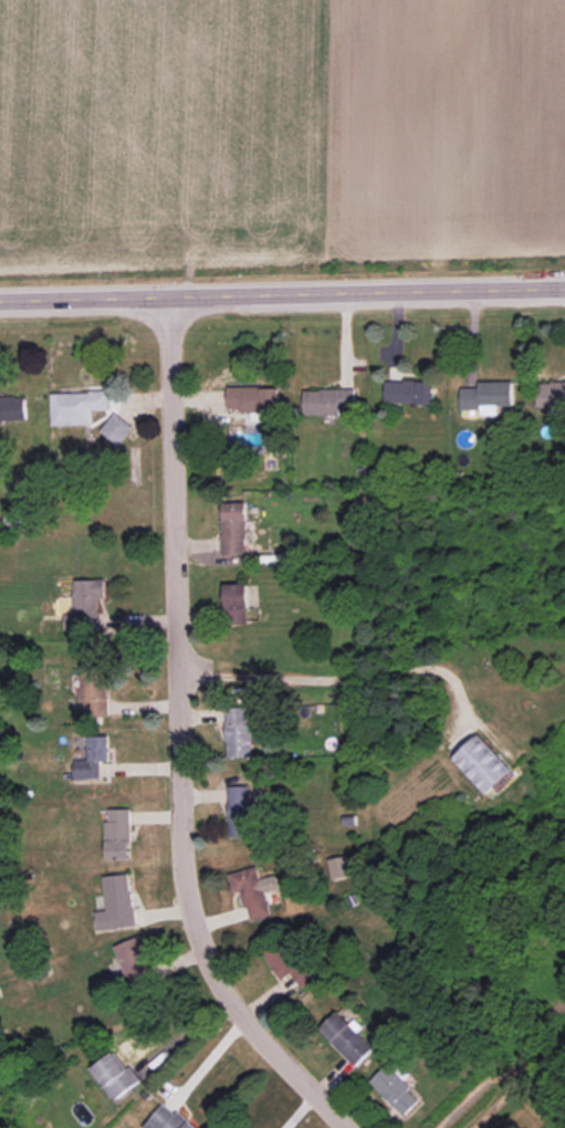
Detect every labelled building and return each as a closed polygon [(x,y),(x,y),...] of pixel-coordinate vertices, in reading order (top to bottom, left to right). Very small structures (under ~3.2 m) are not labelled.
[(385,402),(434,403),(434,381),(385,380),(385,402)] [(564,407),(564,382),(537,382),(537,407),(564,407)] [(228,411),(279,411),(279,388),(228,387),(228,411)] [(304,389),(304,414),(355,415),(356,390),(304,389)] [(51,392),(51,425),(93,424),(93,410),(110,410),(109,391),(51,392)] [(26,423),(25,396),(0,397),(0,424),(26,423)] [(100,430),(118,445),(133,426),(115,412),(100,430)] [(223,555),(247,554),(246,502),(222,502),(223,555)] [(106,579),(75,580),(76,614),(65,614),(65,630),(101,629),(101,601),(106,600),(106,579)] [(249,623),(248,583),(225,584),(227,624),(249,623)] [(107,664),(80,665),(81,702),(85,702),(85,717),(108,717),(107,664)] [(247,707),(226,707),(227,757),(254,757),(254,744),(262,744),(262,726),(248,726),(247,707)] [(453,759),(489,795),(514,770),(479,734),(453,759)] [(109,736),(89,736),(89,760),(76,760),(76,779),(102,778),(101,761),(110,761),(109,736)] [(230,836),(255,836),(254,802),(251,802),(250,786),(229,786),(230,836)] [(107,809),(108,860),(132,859),(131,808),(107,809)] [(352,876),(348,856),(329,859),(333,880),(352,876)] [(273,915),(267,892),(279,889),(275,875),(261,878),(258,866),(230,873),(235,892),(243,891),(250,920),(273,915)] [(136,927),(131,873),(105,876),(108,910),(97,911),(99,930),(136,927)] [(117,945),(134,990),(158,981),(141,936),(117,945)] [(265,952),(282,981),(294,974),(302,988),(313,981),(288,938),(265,952)] [(356,1066),(375,1048),(339,1011),(320,1029),(356,1066)] [(118,1100),(142,1081),(118,1050),(94,1068),(118,1100)] [(413,1086),(388,1063),(370,1082),(405,1115),(420,1099),(410,1090),(413,1086)] [(146,1127),(199,1127),(166,1102),(146,1127)]
